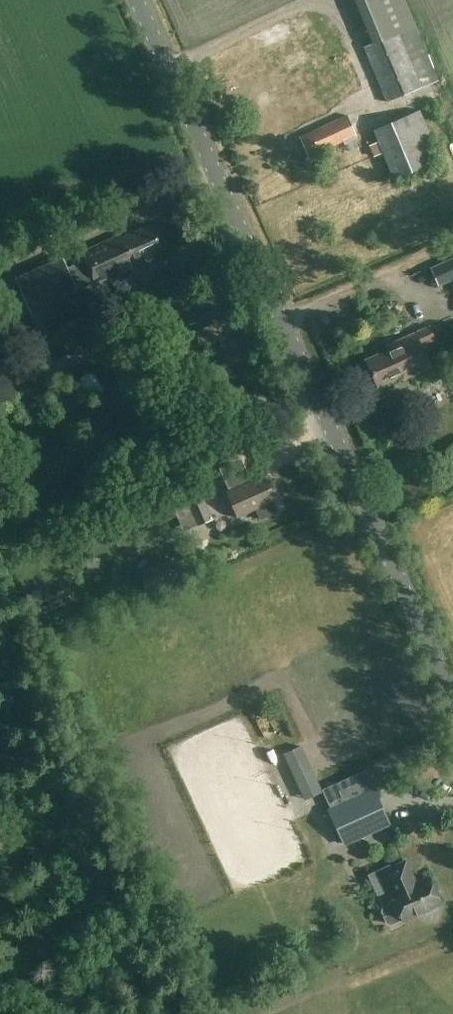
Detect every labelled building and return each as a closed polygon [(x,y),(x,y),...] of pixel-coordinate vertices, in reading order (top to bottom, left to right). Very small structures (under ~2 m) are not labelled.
[(266,137),(274,134),(276,138),(288,132),(287,128),(329,109),(305,55),(322,48),(306,13),(246,41),(269,93),(250,102),(266,137)] [(415,26),(373,43),(363,47),(386,102),(438,81),(415,26)] [(393,179),(440,160),(420,111),(373,131),(393,179)] [(356,135),(347,115),(299,137),(308,157),(356,135)] [(375,159),(382,156),(377,144),(370,147),(375,159)] [(123,234),(81,252),(84,259),(67,267),(74,284),(92,276),(95,283),(138,264),(137,261),(161,250),(151,227),(125,238),(123,234)] [(77,291),(74,284),(67,267),(64,259),(16,280),(29,312),(77,291)] [(437,272),(445,290),(452,287),(452,264),(437,272)] [(401,376),(403,379),(429,367),(419,346),(433,339),(428,328),(386,347),(387,350),(365,359),(377,386),(401,376)] [(236,518),(255,511),(259,522),(277,515),(273,503),(275,502),(265,476),(252,481),(244,459),(222,468),(231,489),(225,491),(236,518)] [(198,525),(214,518),(205,498),(211,495),(208,487),(199,491),(200,494),(175,505),(187,534),(200,528),(198,525)] [(89,555),(85,574),(97,576),(101,558),(89,555)] [(288,773),(305,767),(297,744),(280,750),(288,773)] [(452,803),(452,788),(437,795),(443,808),(452,803)] [(373,789),(329,809),(345,844),(388,824),(373,789)] [(437,905),(441,903),(428,876),(415,882),(405,860),(383,871),(393,892),(390,894),(394,902),(383,908),(381,911),(386,922),(390,923),(402,918),(403,921),(421,912),(422,915),(426,914),(431,913),(435,910),(438,907),(437,905)]
